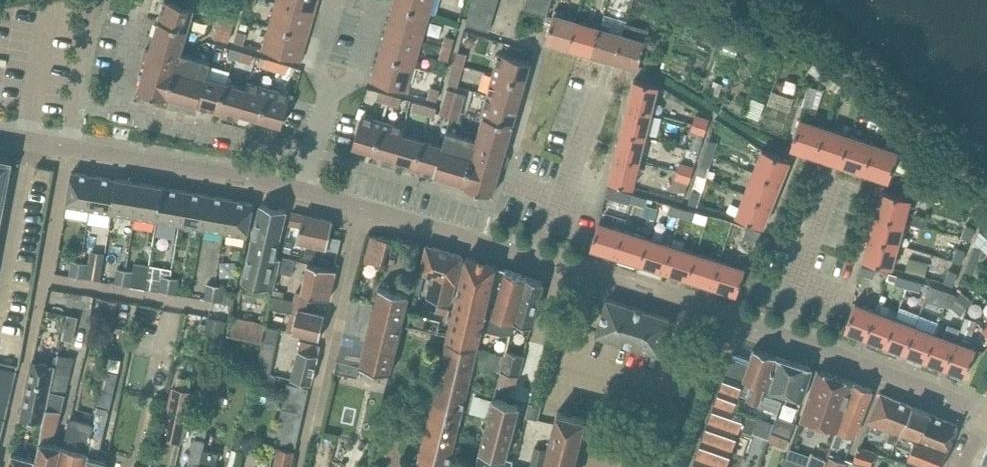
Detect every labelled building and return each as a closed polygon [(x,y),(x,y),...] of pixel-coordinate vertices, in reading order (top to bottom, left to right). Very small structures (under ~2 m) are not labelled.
[(158,21),(187,30),(194,8),(193,8),(196,0),(188,0),(186,6),(166,0),(165,0),(158,21)] [(245,6),(254,8),(256,0),(247,0),(245,6)] [(276,3),(314,14),(318,0),(277,0),(276,3)] [(393,5),(429,16),(434,0),(395,0),(393,5)] [(472,2),(496,9),(498,0),(473,0),(472,2)] [(524,9),(547,16),(550,4),(535,0),(526,0),(524,9)] [(472,2),(469,13),(492,20),(496,9),(472,2)] [(276,3),(269,26),(307,37),(314,14),(276,3)] [(223,5),(214,37),(228,41),(238,9),(223,5)] [(393,5),(386,31),(422,41),(429,16),(393,5)] [(546,41),(569,47),(577,19),(564,15),(565,12),(555,9),(546,41)] [(469,13),(466,24),(489,31),(492,20),(469,13)] [(569,47),(592,54),(601,22),(591,19),(590,23),(577,19),(569,47)] [(198,106),(206,77),(211,61),(181,53),(187,30),(158,21),(150,51),(145,49),(143,59),(147,60),(139,90),(138,89),(138,91),(168,99),(168,97),(198,106)] [(592,54),(615,61),(623,33),(610,29),(611,25),(601,22),(592,54)] [(623,33),(615,61),(638,68),(649,29),(626,23),(623,33)] [(307,37),(269,26),(262,50),(301,61),(307,37)] [(235,42),(243,44),(246,33),(238,31),(235,42)] [(386,31),(379,56),(414,67),(422,41),(386,31)] [(446,36),(443,47),(451,50),(454,39),(446,36)] [(451,50),(443,47),(439,58),(448,60),(451,50)] [(228,56),(239,60),(242,51),(231,48),(228,56)] [(242,51),(239,60),(250,63),(253,55),(242,51)] [(458,52),(454,64),(463,66),(466,54),(458,52)] [(499,53),(493,75),(524,84),(531,62),(499,53)] [(414,67),(379,56),(371,82),(407,92),(414,67)] [(264,67),(275,70),(277,62),(266,58),(264,67)] [(277,62),(275,70),(286,73),(288,65),(277,62)] [(463,66),(454,64),(449,84),(457,86),(463,66)] [(815,75),(836,91),(841,84),(820,68),(815,75)] [(493,75),(487,97),(518,106),(524,84),(493,75)] [(198,106),(218,111),(226,82),(206,77),(198,106)] [(634,79),(628,105),(652,111),(658,85),(634,79)] [(240,113),(261,119),(270,88),(248,81),(246,88),(248,89),(240,113)] [(239,118),(240,113),(248,89),(246,88),(226,82),(218,111),(239,118)] [(714,82),(711,91),(720,94),(723,86),(714,82)] [(836,98),(844,105),(853,94),(842,85),(836,92),(836,98)] [(428,98),(436,100),(440,89),(431,87),(428,98)] [(270,88),(261,119),(282,125),(291,94),(270,88)] [(440,114),(458,120),(466,95),(447,89),(440,114)] [(377,100),(388,103),(390,94),(380,92),(377,100)] [(390,94),(388,103),(399,106),(402,98),(390,94)] [(483,117),(483,120),(512,128),(518,106),(487,97),(481,116),(483,117)] [(413,110),(428,114),(431,106),(415,101),(413,110)] [(628,105),(622,130),(646,136),(652,111),(628,105)] [(431,106),(428,114),(435,116),(437,108),(431,106)] [(878,128),(879,125),(885,118),(876,110),(870,117),(867,125),(878,128)] [(696,114),(693,123),(707,127),(709,119),(696,114)] [(353,146),(374,152),(383,121),(362,115),(353,146)] [(791,148),(815,157),(825,126),(801,118),(791,148)] [(885,118),(879,125),(888,134),(895,127),(885,118)] [(483,120),(477,140),(476,142),(505,150),(512,128),(483,120)] [(374,152),(394,158),(404,126),(383,121),(374,152)] [(707,127),(693,123),(690,131),(704,135),(707,127)] [(393,163),(413,169),(422,139),(402,134),(404,127),(404,126),(394,158),(393,163)] [(815,157),(840,165),(850,134),(825,126),(815,157)] [(464,183),(470,164),(475,145),(476,142),(477,140),(447,130),(442,145),(433,175),(464,183)] [(622,130),(615,156),(639,162),(646,136),(622,130)] [(840,165),(864,173),(874,143),(850,134),(840,165)] [(690,148),(699,151),(703,139),(693,136),(690,148)] [(413,169),(433,175),(442,145),(422,139),(413,169)] [(709,139),(704,155),(712,158),(717,141),(709,139)] [(475,145),(470,164),(499,172),(501,164),(506,165),(509,156),(504,154),(505,150),(476,142),(475,145)] [(874,143),(864,173),(889,181),(899,151),(874,143)] [(761,149),(752,171),(781,182),(790,160),(761,149)] [(704,155),(697,174),(707,177),(713,179),(716,171),(708,169),(712,158),(704,155)] [(639,162),(615,156),(609,181),(633,187),(639,162)] [(680,162),(678,171),(691,175),(694,166),(680,162)] [(470,164),(464,183),(463,186),(493,195),(499,172),(470,164)] [(691,175),(678,171),(675,179),(689,183),(691,175)] [(752,171),(743,193),(772,204),(781,182),(752,171)] [(88,217),(89,209),(95,176),(72,172),(66,205),(80,207),(79,216),(88,217)] [(707,177),(697,174),(688,203),(698,206),(707,177)] [(89,209),(112,213),(117,180),(95,176),(89,209)] [(112,213),(134,217),(140,183),(117,180),(112,213)] [(134,217),(157,220),(163,187),(140,183),(134,217)] [(631,202),(634,194),(608,186),(603,204),(613,207),(615,199),(631,204),(631,202)] [(157,220),(180,224),(185,191),(163,187),(157,220)] [(180,224),(203,228),(208,195),(185,191),(180,224)] [(882,191),(876,214),(906,222),(912,199),(882,191)] [(772,204),(743,193),(734,215),(763,226),(772,204)] [(647,197),(634,194),(631,202),(644,206),(647,197)] [(203,228),(225,232),(231,199),(208,195),(203,228)] [(231,199),(225,232),(248,236),(254,203),(231,199)] [(286,210),(261,204),(243,282),(273,289),(278,271),(281,258),(275,257),(286,210)] [(668,213),(680,217),(683,207),(670,204),(668,213)] [(680,217),(706,224),(709,215),(683,207),(680,217)] [(292,212),(289,224),(303,227),(302,230),(330,236),(333,221),(333,220),(303,214),(303,215),(292,212)] [(876,214),(870,237),(900,245),(906,222),(876,214)] [(912,224),(914,225),(924,228),(927,218),(915,214),(912,224)] [(709,215),(706,224),(704,230),(715,234),(716,229),(719,230),(720,228),(731,231),(733,222),(709,215)] [(591,248),(615,256),(623,229),(599,222),(591,248)] [(961,237),(970,240),(974,227),(966,224),(961,237)] [(762,231),(747,226),(743,238),(757,243),(762,231)] [(615,256),(639,263),(648,237),(623,229),(615,256)] [(55,273),(78,277),(81,262),(85,234),(62,230),(55,273)] [(302,230),(299,242),(319,246),(338,251),(341,238),(330,236),(302,230)] [(283,250),(291,253),(295,237),(287,234),(283,250)] [(639,263),(664,271),(672,245),(648,237),(639,263)] [(664,271),(688,279),(696,252),(683,248),(685,241),(674,237),(672,245),(664,271)] [(900,245),(870,237),(864,260),(894,268),(900,245)] [(688,279),(712,286),(721,260),(717,259),(720,251),(699,244),(696,252),(688,279)] [(420,273),(432,276),(426,296),(451,302),(452,299),(463,256),(427,245),(420,273)] [(974,245),(969,257),(979,261),(983,248),(974,245)] [(957,246),(953,259),(962,263),(966,250),(957,246)] [(305,256),(315,258),(317,249),(307,247),(305,256)] [(81,262),(78,277),(100,281),(105,253),(91,251),(89,263),(81,262)] [(295,259),(281,256),(281,258),(278,271),(292,274),(295,259)] [(721,260),(712,286),(737,294),(745,268),(747,262),(732,256),(729,263),(721,260)] [(462,276),(449,342),(476,347),(496,266),(466,257),(462,276)] [(905,269),(925,275),(928,262),(909,257),(905,269)] [(979,261),(969,257),(965,270),(974,273),(979,261)] [(123,285),(145,289),(149,265),(135,262),(133,270),(125,269),(123,285)] [(297,291),(295,300),(307,302),(309,294),(329,299),(336,269),(308,263),(302,292),(297,291)] [(168,293),(170,277),(172,269),(149,265),(145,289),(168,293)] [(860,274),(872,278),(874,269),(862,266),(860,274)] [(115,284),(123,285),(125,269),(118,268),(115,284)] [(516,316),(527,276),(506,269),(500,288),(493,315),(492,315),(488,330),(504,334),(505,332),(511,334),(515,320),(516,316)] [(944,281),(953,285),(958,272),(948,269),(944,281)] [(907,287),(910,278),(889,272),(878,303),(886,305),(893,285),(890,284),(891,280),(895,281),(894,284),(907,287)] [(544,281),(527,276),(516,316),(515,320),(532,324),(544,281)] [(170,277),(168,293),(176,294),(178,278),(170,277)] [(923,282),(910,278),(907,287),(920,291),(923,282)] [(205,299),(213,300),(216,285),(208,283),(205,299)] [(216,285),(213,300),(221,302),(233,304),(235,294),(234,294),(234,292),(225,290),(225,291),(222,291),(223,286),(216,285)] [(937,294),(935,300),(946,303),(949,292),(930,286),(928,291),(937,294)] [(366,343),(363,353),(360,366),(391,372),(409,294),(379,287),(375,304),(371,319),(368,331),(366,343)] [(961,291),(955,298),(966,307),(972,300),(961,291)] [(282,299),(272,296),(269,307),(290,312),(286,331),(320,338),(325,315),(305,310),(307,302),(295,300),(294,301),(282,299)] [(371,319),(375,304),(352,298),(348,314),(371,319)] [(966,307),(955,298),(952,307),(961,314),(966,307)] [(597,334),(659,354),(670,319),(608,299),(597,334)] [(118,318),(137,321),(140,304),(121,301),(118,318)] [(845,330),(865,338),(875,310),(855,302),(845,330)] [(450,309),(437,306),(434,316),(448,319),(450,309)] [(865,338),(885,346),(896,317),(875,310),(865,338)] [(348,314),(345,326),(368,331),(371,319),(348,314)] [(266,322),(231,315),(228,332),(262,339),(266,322)] [(440,322),(411,315),(408,329),(437,336),(440,322)] [(205,331),(223,335),(226,321),(208,317),(205,331)] [(885,346),(905,353),(916,325),(896,317),(885,346)] [(965,317),(961,329),(972,333),(976,321),(965,317)] [(925,361),(945,368),(956,340),(943,336),(947,326),(939,323),(935,333),(936,333),(925,361)] [(905,353),(925,361),(936,333),(935,333),(916,325),(905,353)] [(265,326),(262,339),(263,340),(257,370),(270,373),(280,329),(265,326)] [(345,326),(343,337),(366,343),(368,331),(345,326)] [(956,340),(945,368),(965,376),(976,349),(983,352),(983,328),(977,336),(974,341),(977,344),(973,347),(956,340)] [(343,337),(340,348),(363,353),(366,343),(343,337)] [(292,379),(309,383),(311,384),(321,346),(301,341),(292,379)] [(464,394),(476,347),(449,342),(420,466),(446,466),(464,394)] [(740,428),(753,433),(758,418),(734,410),(739,392),(742,393),(756,349),(736,342),(725,374),(692,466),(726,466),(740,428)] [(340,348),(336,364),(359,370),(360,366),(363,353),(340,348)] [(478,364),(503,371),(508,351),(507,351),(505,355),(482,349),(478,364)] [(756,349),(742,393),(748,394),(747,398),(759,402),(758,405),(778,412),(781,401),(762,395),(765,387),(766,387),(775,355),(756,349)] [(508,351),(503,371),(520,375),(525,356),(508,351)] [(61,446),(50,443),(59,420),(74,358),(58,354),(43,421),(42,422),(41,433),(36,457),(35,457),(32,466),(55,466),(61,446)] [(812,368),(775,355),(766,387),(803,399),(812,368)] [(43,421),(55,365),(32,361),(22,417),(43,421)] [(359,370),(336,364),(335,372),(357,377),(359,370)] [(16,371),(0,367),(0,440),(16,371)] [(105,370),(98,405),(109,407),(110,408),(117,373),(105,370)] [(823,423),(838,428),(854,382),(818,370),(811,389),(802,416),(814,419),(813,423),(821,426),(823,423)] [(256,384),(273,388),(276,376),(260,372),(256,384)] [(496,388),(507,390),(514,386),(516,378),(499,375),(496,388)] [(854,382),(838,428),(832,445),(840,448),(841,442),(846,430),(855,434),(873,389),(854,382)] [(289,384),(286,398),(305,403),(309,388),(289,384)] [(162,436),(182,440),(192,391),(172,387),(162,436)] [(891,431),(889,438),(893,439),(895,433),(903,435),(913,406),(881,393),(868,423),(891,431)] [(286,398),(282,413),(302,417),(305,403),(286,398)] [(526,416),(538,419),(542,405),(530,402),(526,416)] [(516,411),(490,405),(478,459),(503,465),(516,411)] [(107,409),(96,406),(93,423),(87,452),(83,466),(94,466),(107,409)] [(931,413),(913,406),(903,435),(948,449),(958,425),(931,413)] [(557,411),(544,466),(573,466),(585,418),(557,411)] [(765,420),(774,423),(777,414),(768,411),(765,420)] [(282,413),(279,427),(299,432),(302,417),(282,413)] [(772,431),(789,438),(795,422),(777,416),(772,431)] [(87,452),(93,423),(70,417),(63,446),(61,446),(55,466),(83,466),(87,452)] [(201,447),(204,448),(209,422),(199,420),(195,437),(188,466),(197,466),(201,447)] [(299,432),(279,427),(276,442),(295,446),(299,432)] [(889,438),(888,440),(912,448),(909,457),(921,463),(931,466),(941,466),(948,449),(903,435),(895,433),(893,439),(889,438)] [(854,462),(871,466),(876,449),(859,444),(854,462)] [(219,451),(204,448),(201,447),(197,466),(215,466),(219,451)] [(279,447),(276,458),(292,462),(294,450),(279,447)] [(530,466),(542,466),(546,451),(533,448),(528,466),(530,466)] [(35,457),(13,451),(9,466),(32,466),(35,457)] [(805,466),(806,466),(824,466),(827,459),(811,453),(805,466)] [(828,456),(827,459),(824,466),(844,466),(846,463),(828,456)]
